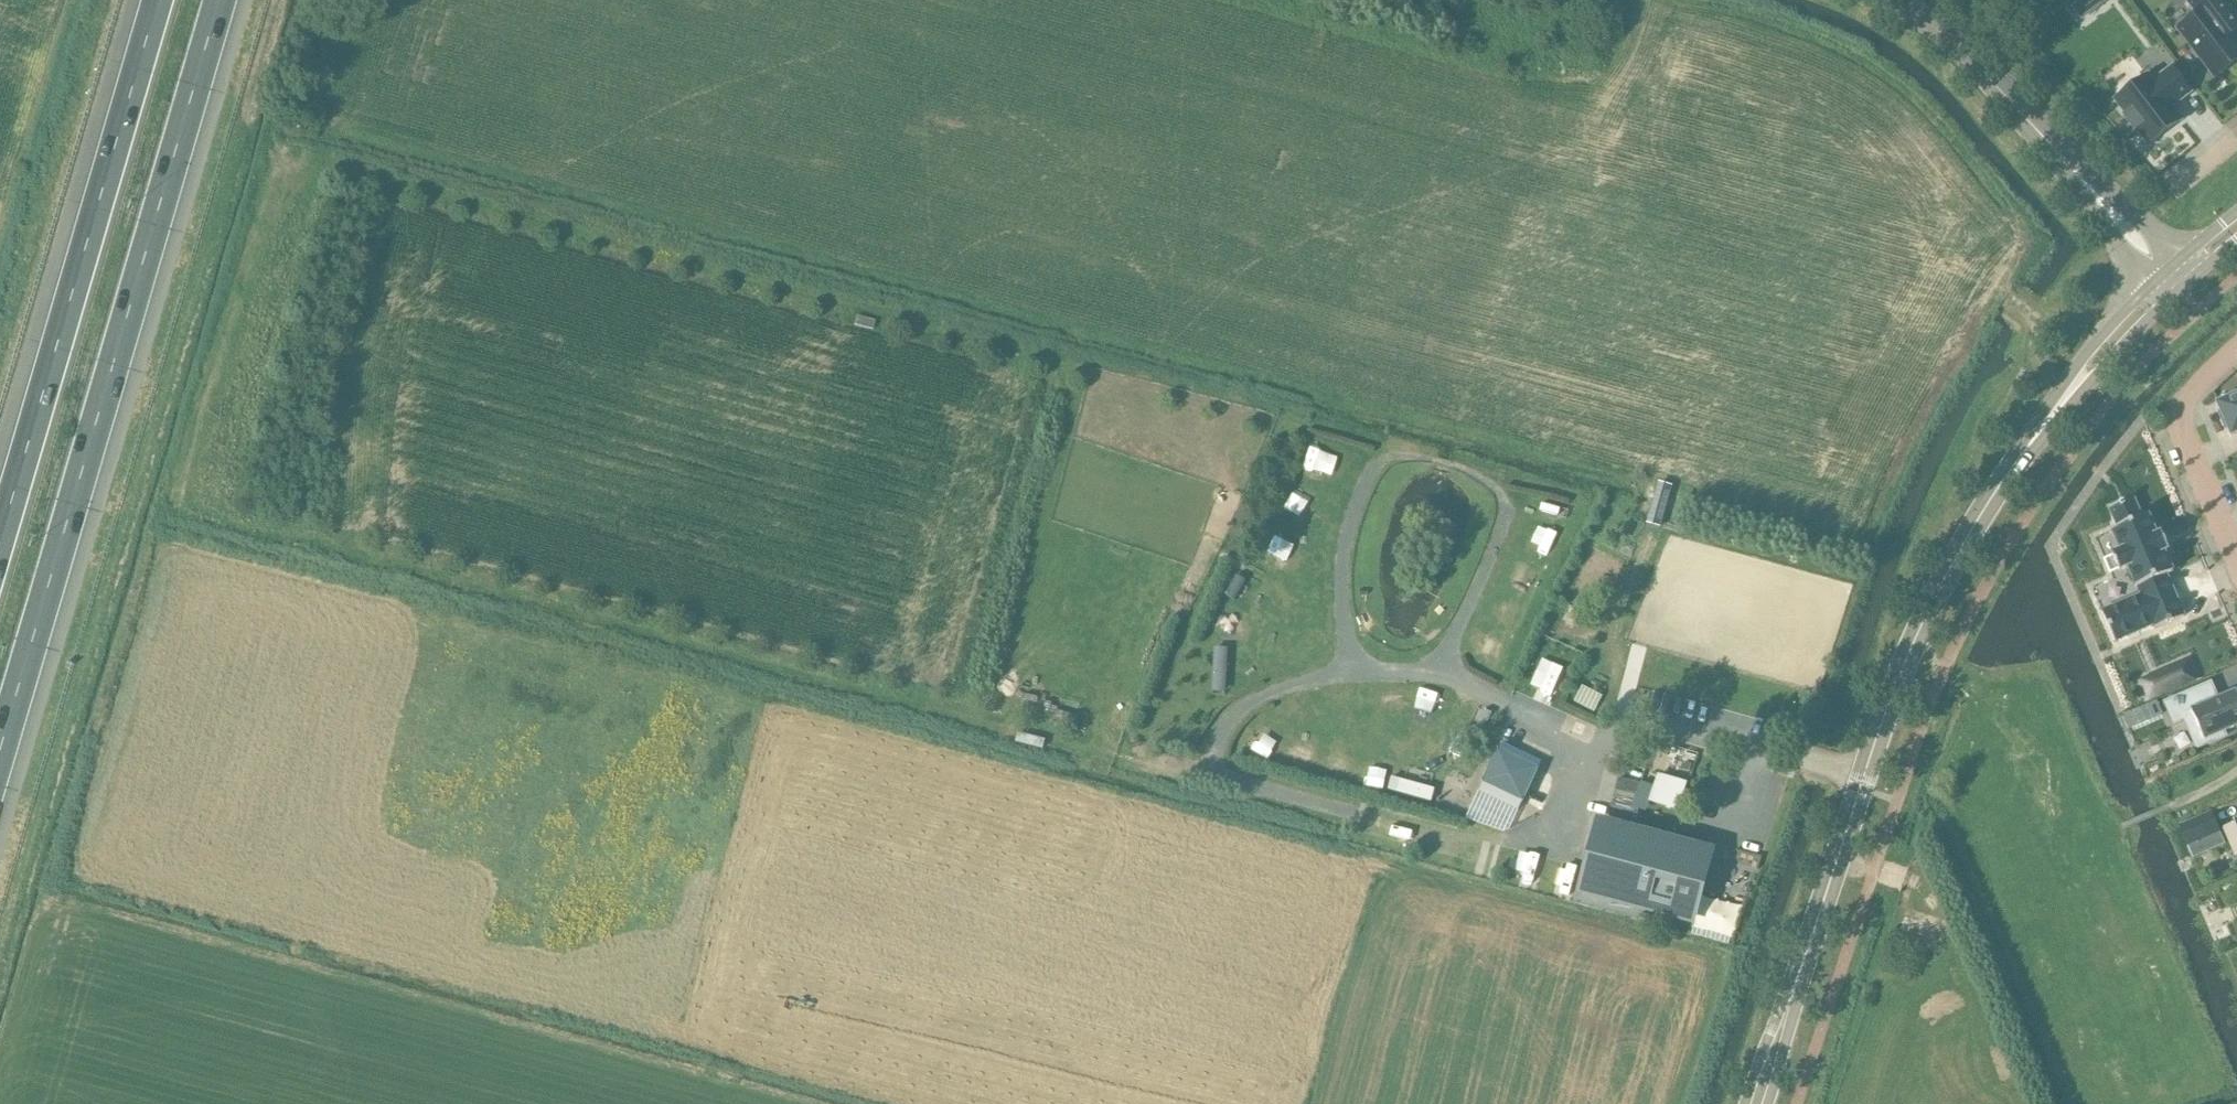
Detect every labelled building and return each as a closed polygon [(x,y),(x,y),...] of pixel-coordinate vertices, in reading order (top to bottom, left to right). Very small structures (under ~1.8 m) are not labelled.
[(2178,29),(2215,78),(2236,61),(2236,43),(2230,34),(2230,29),(2228,27),(2236,21),(2236,18),(2223,0),(2186,0),(2197,15),(2178,29)] [(2147,75),(2116,98),(2129,115),(2125,118),(2135,131),(2138,128),(2150,143),(2180,120),(2170,107),(2189,92),(2171,68),(2152,82),(2147,75)] [(858,316),(856,326),(875,331),(877,321),(858,316)] [(2220,405),(2223,412),(2220,413),(2226,427),(2229,426),(2232,433),(2236,431),(2236,398),(2220,405)] [(2169,551),(2162,534),(2157,536),(2149,516),(2142,518),(2134,498),(2110,508),(2119,528),(2112,531),(2121,551),(2113,555),(2120,572),(2128,568),(2137,588),(2138,588),(2141,595),(2102,612),(2116,642),(2154,626),(2155,629),(2185,617),(2167,575),(2173,572),(2165,552),(2169,551)] [(1616,517),(1612,530),(1622,532),(1626,519),(1616,517)] [(1261,567),(1283,574),(1290,553),(1268,545),(1261,567)] [(2168,639),(2120,658),(2124,671),(2173,652),(2168,639)] [(1212,647),(1212,692),(1226,692),(1226,647),(1212,647)] [(2140,680),(2150,703),(2199,683),(2190,660),(2140,680)] [(2236,726),(2236,692),(2217,700),(2216,696),(2202,702),(2196,690),(2167,702),(2176,723),(2194,715),(2205,740),(2207,739),(2209,743),(2226,736),(2224,732),(2236,726)] [(2147,707),(2132,714),(2134,721),(2150,714),(2147,707)] [(1506,728),(1500,742),(1512,748),(1519,735),(1506,728)] [(1481,781),(1523,802),(1539,771),(1497,750),(1481,781)] [(1660,774),(1650,801),(1678,812),(1688,784),(1660,774)] [(1603,811),(1623,816),(1629,818),(1632,806),(1607,799),(1603,811)] [(2187,846),(2220,832),(2212,814),(2180,827),(2187,846)] [(1601,822),(1582,891),(1671,914),(1692,920),(1699,893),(1710,851),(1689,845),(1621,827),(1601,821),(1601,822)] [(1935,925),(1913,919),(1907,940),(1929,946),(1935,925)] [(1998,1091),(1996,1103),(2010,1103),(2011,1093),(1998,1091)]
